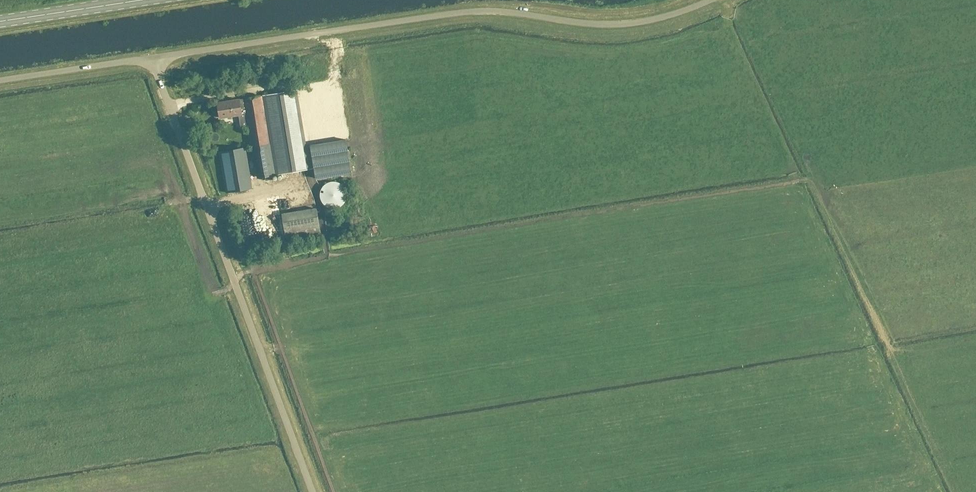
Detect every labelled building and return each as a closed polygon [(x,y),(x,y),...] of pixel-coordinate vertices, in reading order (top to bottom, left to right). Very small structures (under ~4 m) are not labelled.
[(309,170),(294,80),(282,82),(284,93),(217,104),(219,119),(238,116),(240,127),(246,126),(250,155),(253,155),(257,179),(265,177),(265,181),(273,180),(272,176),(309,170)] [(346,140),(311,145),(315,178),(351,173),(346,140)] [(248,190),(241,149),(218,153),(226,194),(248,190)] [(321,233),(316,208),(280,214),(285,239),(321,233)]
